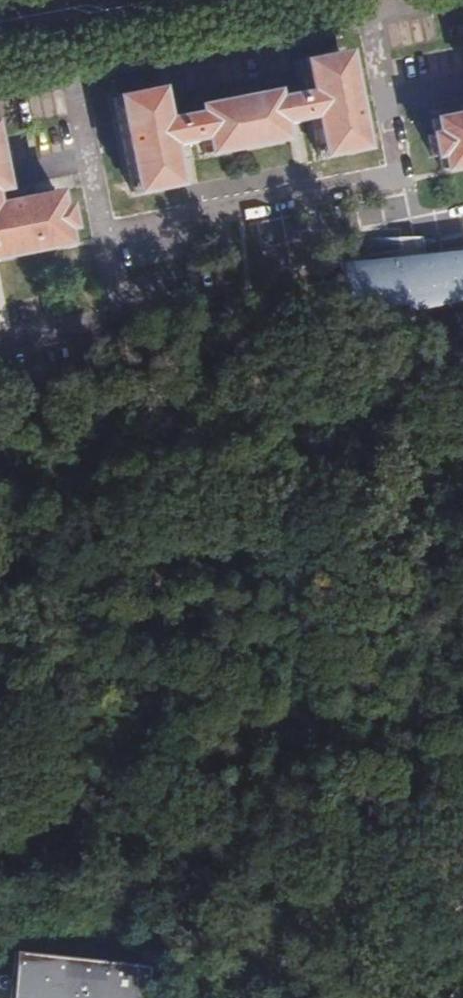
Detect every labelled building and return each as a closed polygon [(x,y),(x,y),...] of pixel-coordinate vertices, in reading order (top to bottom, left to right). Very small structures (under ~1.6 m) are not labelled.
[(147,91),(108,98),(125,190),(165,182),(158,142),(181,138),(193,136),(197,152),(277,136),(273,119),(293,115),(307,112),(316,153),(354,145),(335,52),(297,60),(303,88),(269,94),(267,85),(186,101),(188,111),(153,118),(147,91)] [(425,133),(430,155),(435,154),(438,168),(462,163),(462,110),(428,117),(431,132),(425,133)] [(60,243),(57,229),(62,228),(57,207),(52,206),(50,194),(0,203),(0,255),(60,243)] [(401,302),(462,291),(462,246),(421,254),(417,237),(394,238),(395,244),(396,250),(358,258),(337,262),(345,306),(372,301),(373,307),(401,302)] [(359,246),(358,258),(396,250),(395,244),(388,245),(359,246)] [(401,302),(402,309),(462,297),(462,291),(401,302)] [(346,312),(373,307),(372,301),(345,306),(346,312)] [(0,997),(131,997),(135,963),(6,948),(0,997)]
